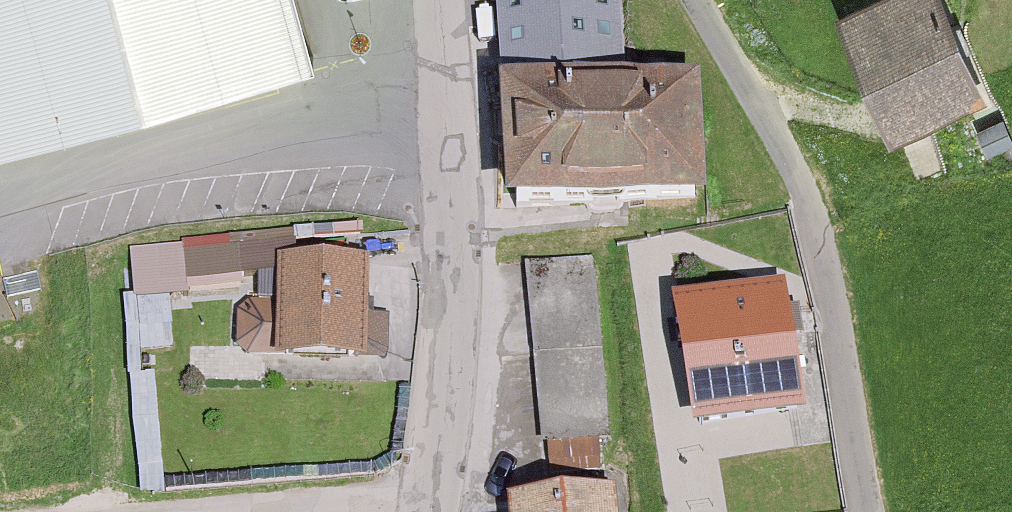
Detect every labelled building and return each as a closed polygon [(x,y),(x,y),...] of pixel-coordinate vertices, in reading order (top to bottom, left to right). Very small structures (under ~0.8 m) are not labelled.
[(294,0),(0,0),(0,140),(310,58),(294,0)] [(702,209),(699,87),(622,89),(620,0),(503,0),(509,214),(702,209)] [(984,97),(942,0),(860,0),(837,10),(892,137),(984,97)] [(359,362),(359,355),(388,355),(389,314),(361,314),(362,261),(281,260),(280,300),(250,300),(237,311),(236,342),(249,355),(273,356),(273,361),(359,362)] [(607,438),(594,260),(528,264),(541,442),(607,438)] [(690,429),(799,415),(782,290),(674,304),(690,429)] [(615,495),(510,503),(511,511),(617,511),(615,495)]
